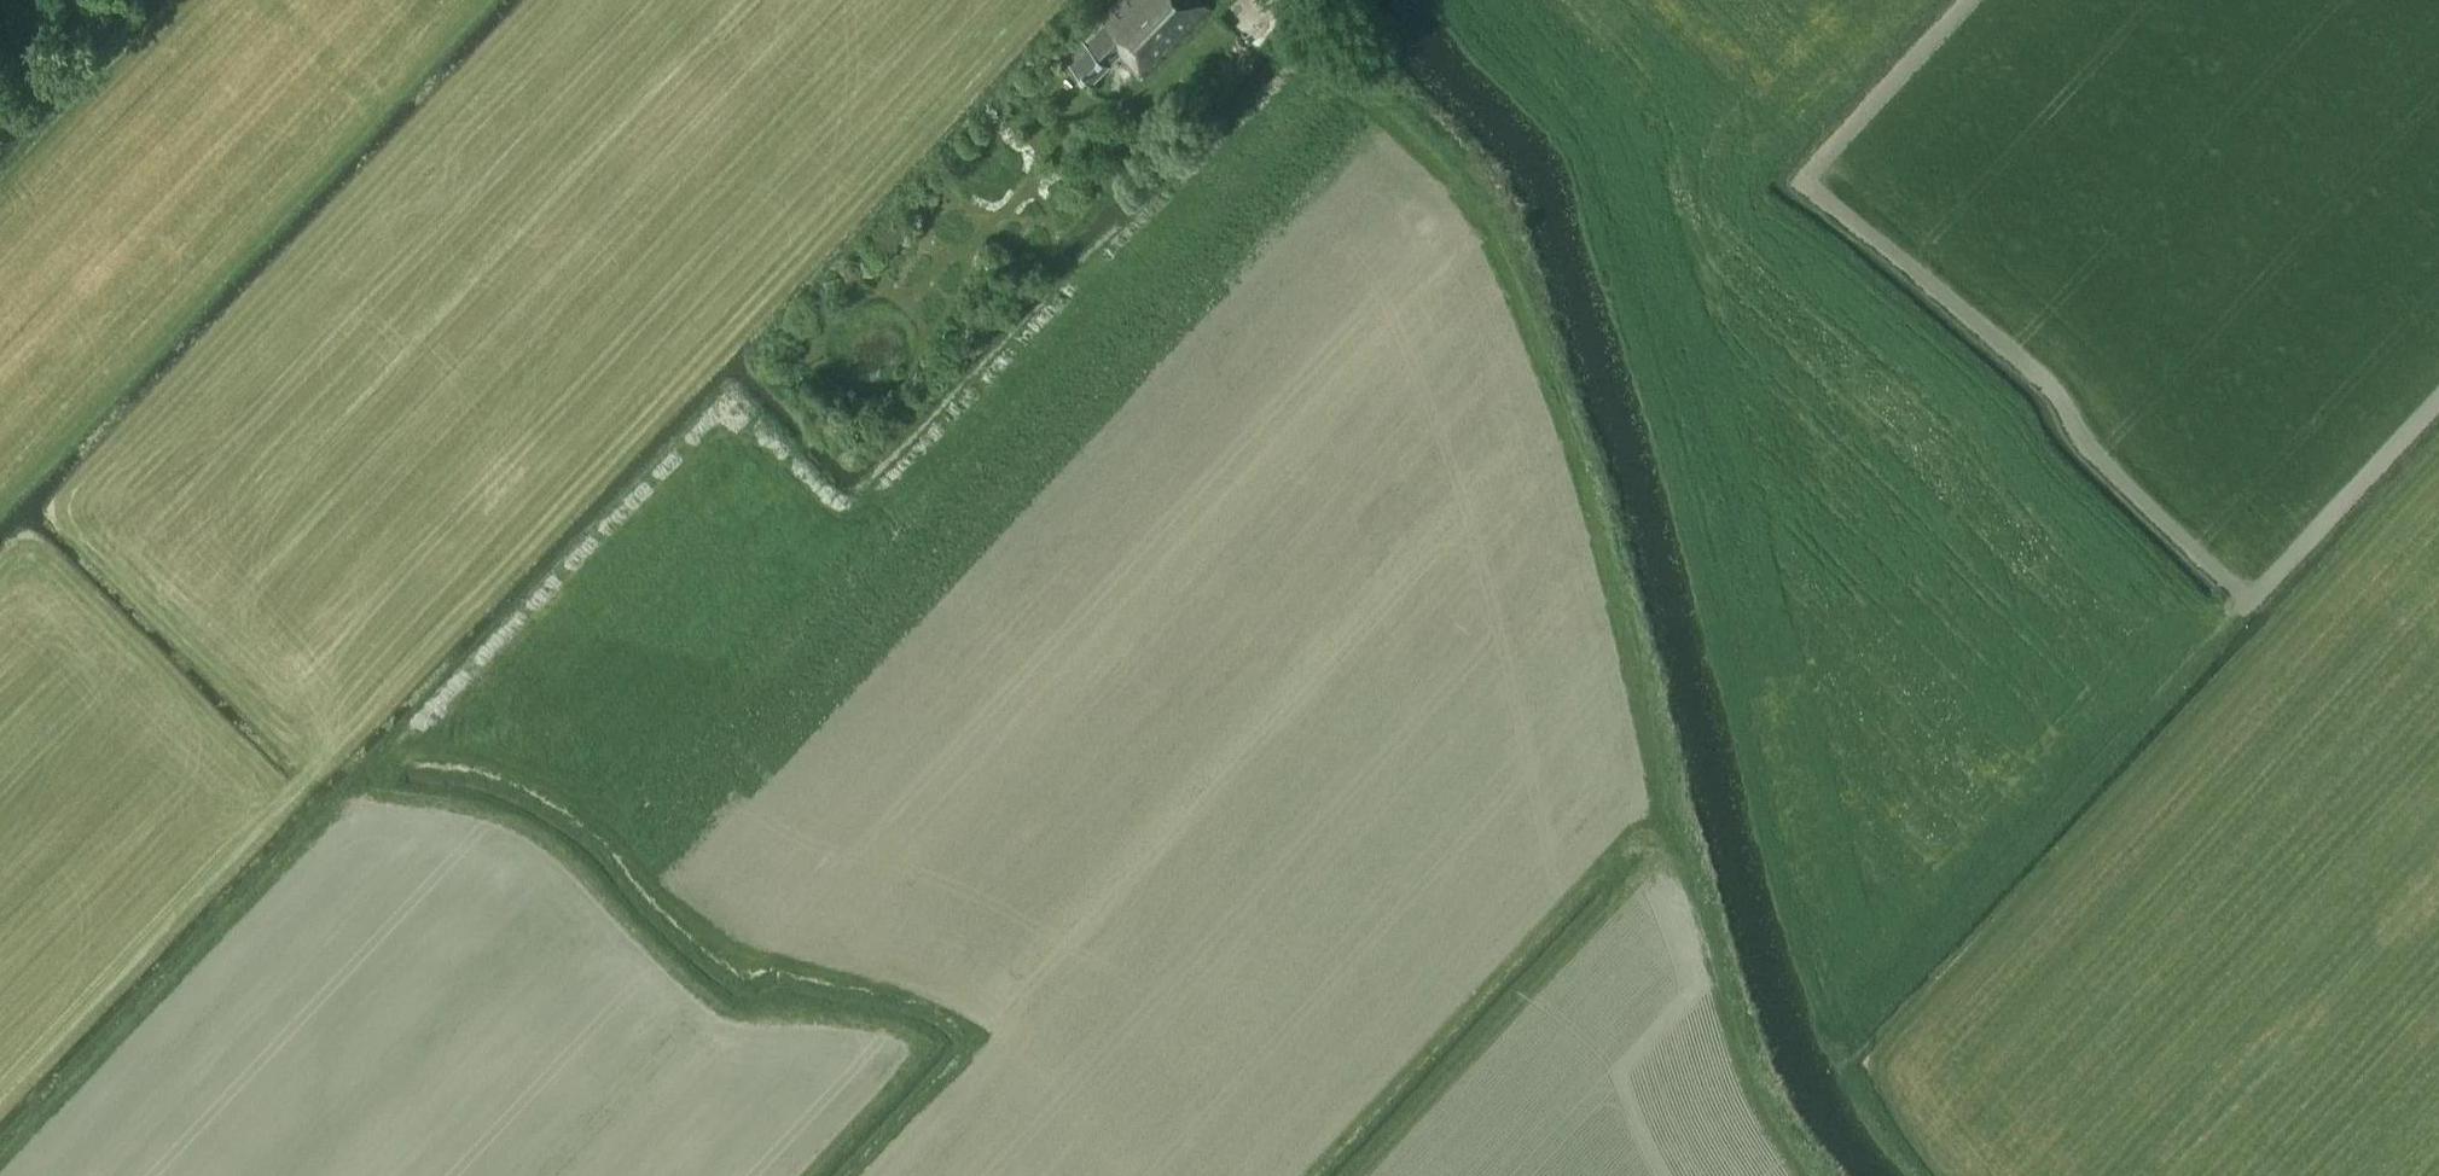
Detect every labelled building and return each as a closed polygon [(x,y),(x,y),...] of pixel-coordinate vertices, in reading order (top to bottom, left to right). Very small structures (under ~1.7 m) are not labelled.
[(1082,37),(1065,54),(1093,81),(1120,53),(1144,77),(1213,7),(1205,0),(1121,0),(1103,17),(1106,20),(1087,39),(1084,35),(1082,37)] [(22,87),(9,74),(0,83),(0,90),(10,99),(22,87)] [(2,110),(8,103),(0,94),(0,108),(2,110)]
